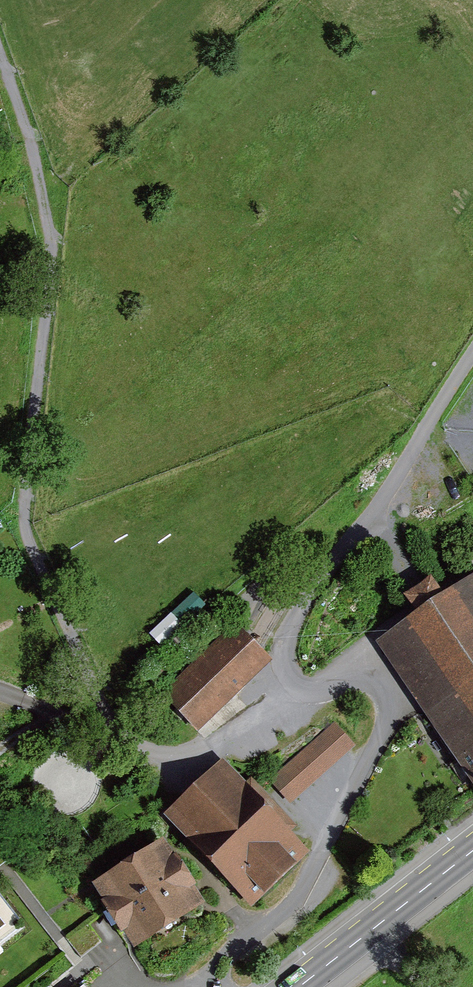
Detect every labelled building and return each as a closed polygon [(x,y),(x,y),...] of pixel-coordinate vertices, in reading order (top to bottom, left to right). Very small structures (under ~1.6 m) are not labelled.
[(472,790),(472,574),(372,643),(417,709),(472,790)] [(272,661),(236,622),(160,694),(196,732),(272,661)] [(335,720),(271,780),(292,802),(356,742),(335,720)] [(226,758),(163,815),(249,910),(313,852),(226,758)] [(162,842),(85,886),(124,953),(201,909),(162,842)]
